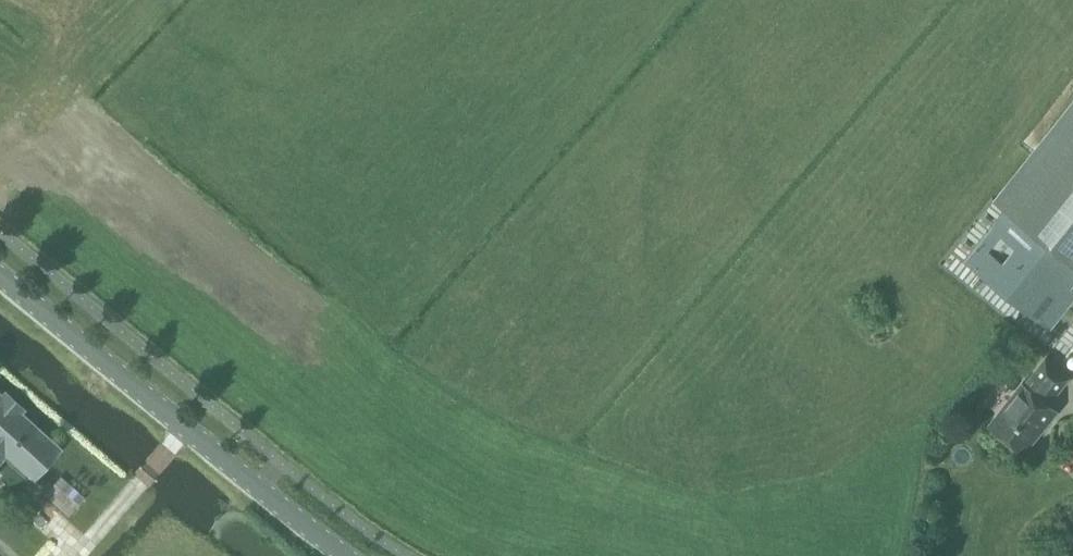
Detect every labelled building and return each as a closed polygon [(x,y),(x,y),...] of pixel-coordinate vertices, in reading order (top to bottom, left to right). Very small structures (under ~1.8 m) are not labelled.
[(967,262),(999,286),(1002,282),(1019,296),(1015,300),(1048,326),(1072,296),(1072,288),(1070,286),(1072,282),(1072,107),(997,202),(1008,211),(967,262)] [(1047,403),(1068,377),(1046,359),(1025,385),(1023,384),(991,425),(1001,433),(1002,438),(1008,443),(1013,442),(1023,451),(1056,410),(1047,403)] [(4,451),(24,469),(49,442),(16,412),(19,408),(5,395),(1,399),(0,398),(0,456),(4,451)] [(45,493),(69,514),(84,497),(61,476),(45,493)]
